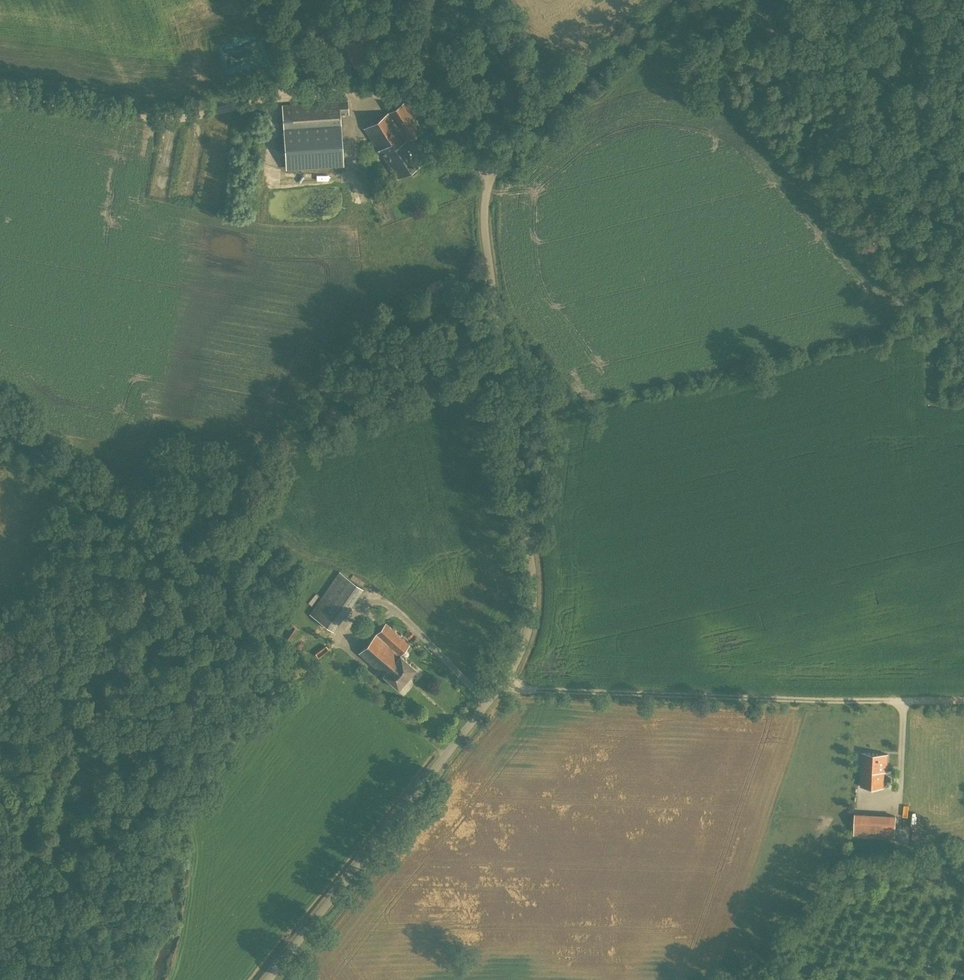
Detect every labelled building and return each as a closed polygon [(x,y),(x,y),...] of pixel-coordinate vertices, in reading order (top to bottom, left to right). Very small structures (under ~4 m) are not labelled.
[(306,62),(310,72),(325,66),(321,56),(306,62)] [(282,104),(286,167),(342,164),(340,115),(349,114),(348,100),(282,104)] [(404,103),(365,128),(379,150),(398,177),(422,163),(407,139),(421,130),(404,103)] [(280,575),(286,581),(300,563),(293,557),(280,575)] [(309,613),(333,630),(363,588),(339,571),(309,613)] [(301,576),(293,586),(301,592),(308,582),(301,576)] [(359,652),(370,662),(378,654),(390,665),(392,663),(408,677),(415,668),(399,654),(409,644),(386,622),(359,652)] [(291,624),(283,635),(292,640),(299,629),(291,624)] [(378,654),(370,662),(383,673),(383,674),(398,687),(408,677),(392,663),(390,665),(378,654)] [(863,752),(861,786),(883,787),(884,771),(887,771),(888,753),(863,752)] [(899,814),(859,812),(859,832),(898,834),(899,814)]
